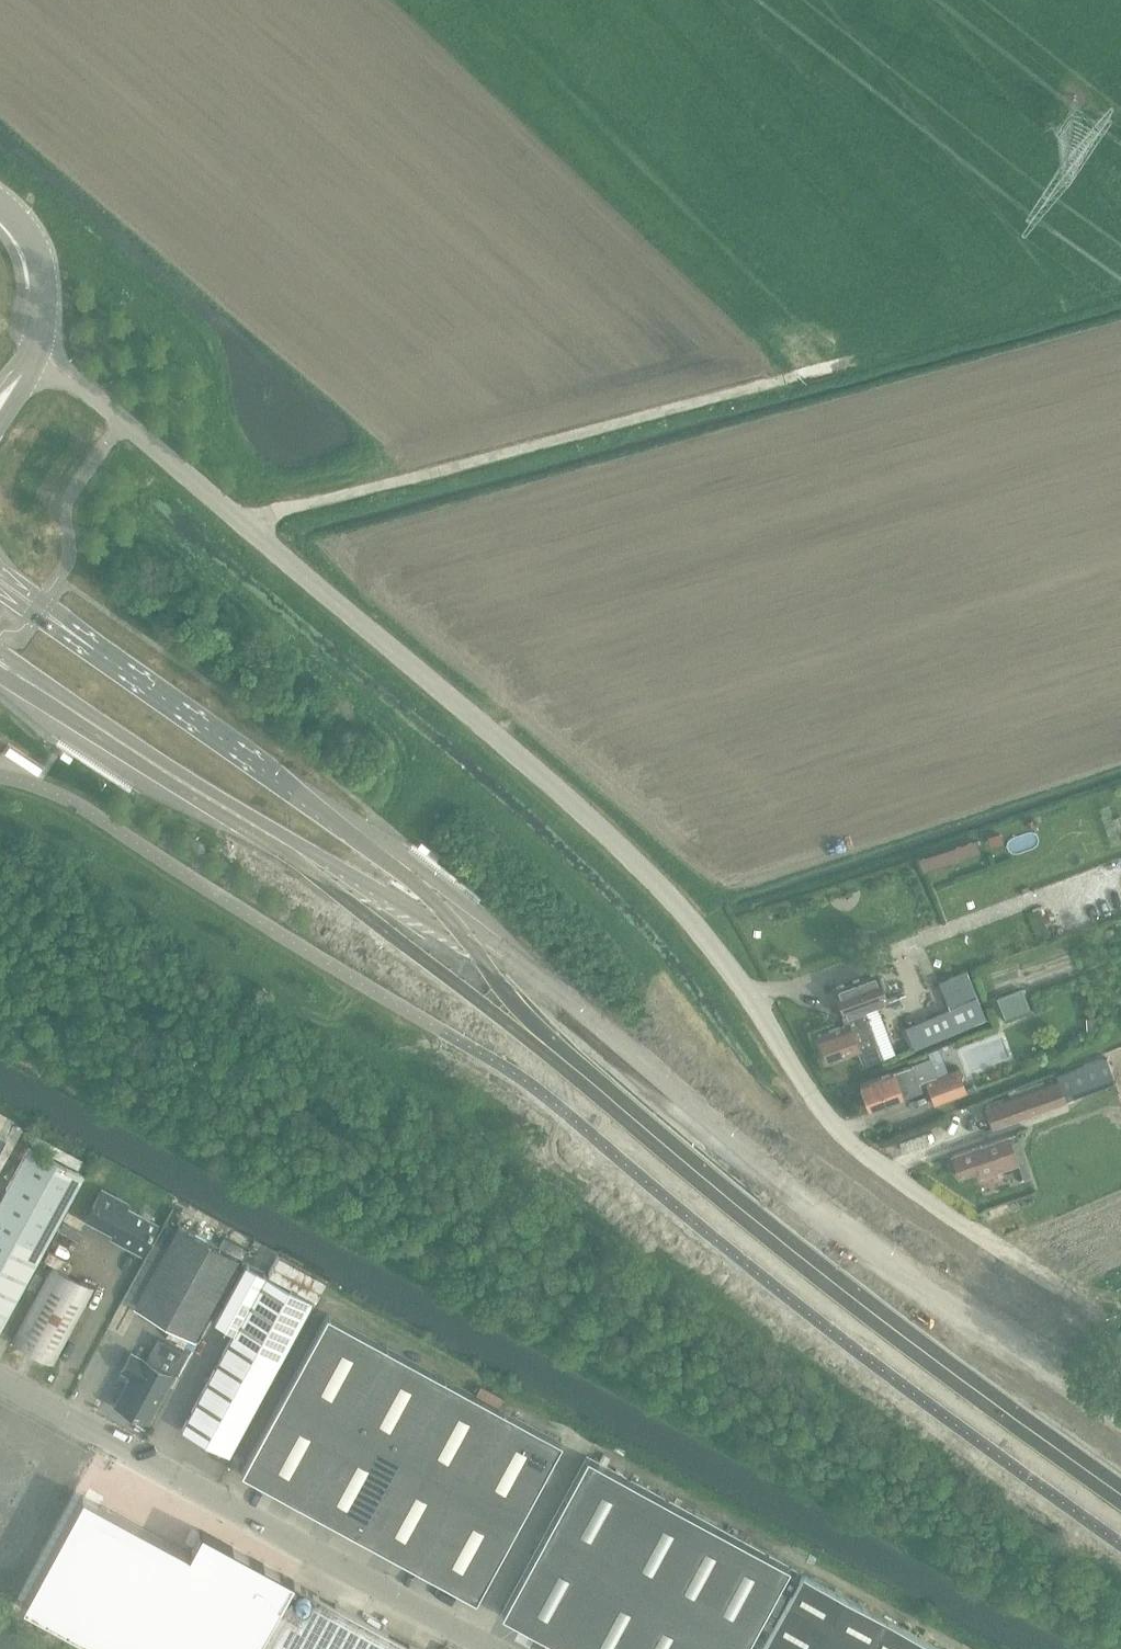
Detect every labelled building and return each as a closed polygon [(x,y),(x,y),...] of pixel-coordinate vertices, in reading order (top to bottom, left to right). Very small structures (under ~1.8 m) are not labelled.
[(976,840),(948,849),(952,861),(980,852),(976,840)] [(847,1024),(817,1035),(827,1061),(857,1050),(863,1065),(883,1058),(895,1053),(877,1004),(886,1000),(876,972),(834,988),(847,1024)] [(939,982),(950,1008),(905,1026),(915,1049),(983,1021),(973,998),(974,998),(963,972),(939,982)] [(1006,1020),(1031,1010),(1023,991),(998,1001),(1006,1020)] [(921,1091),(919,1085),(926,1082),(934,1104),(965,1092),(957,1069),(937,1076),(930,1058),(912,1065),(911,1064),(859,1084),(869,1110),(921,1091)] [(986,1107),(993,1127),(1065,1101),(1058,1081),(986,1107)] [(1018,1164),(1011,1143),(1017,1140),(1015,1134),(951,1155),(958,1176),(978,1170),(980,1176),(1018,1164)] [(0,1198),(0,1328),(82,1174),(28,1145),(0,1198)] [(120,1242),(140,1253),(156,1224),(125,1208),(128,1204),(101,1190),(93,1206),(96,1208),(89,1220),(122,1238),(120,1242)] [(135,1305),(194,1337),(236,1260),(178,1228),(135,1305)] [(234,1333),(234,1332),(281,1358),(312,1300),(246,1265),(214,1323),(234,1333)] [(15,1341),(58,1363),(96,1288),(53,1266),(15,1341)] [(241,1472),(475,1600),(561,1443),(326,1315),(241,1472)] [(228,1455),(281,1358),(234,1332),(234,1333),(181,1430),(228,1455)] [(115,1405),(147,1422),(172,1375),(185,1352),(158,1338),(145,1360),(131,1353),(121,1371),(131,1376),(115,1405)] [(785,1574),(789,1566),(586,1456),(500,1614),(564,1648),(744,1648),(777,1587),(785,1574)] [(22,1605),(103,1648),(419,1648),(293,1580),(201,1530),(188,1553),(82,1495),(22,1605)] [(802,1574),(798,1581),(791,1594),(761,1648),(940,1648),(802,1574)] [(798,1581),(785,1574),(777,1587),(791,1594),(798,1581)]
